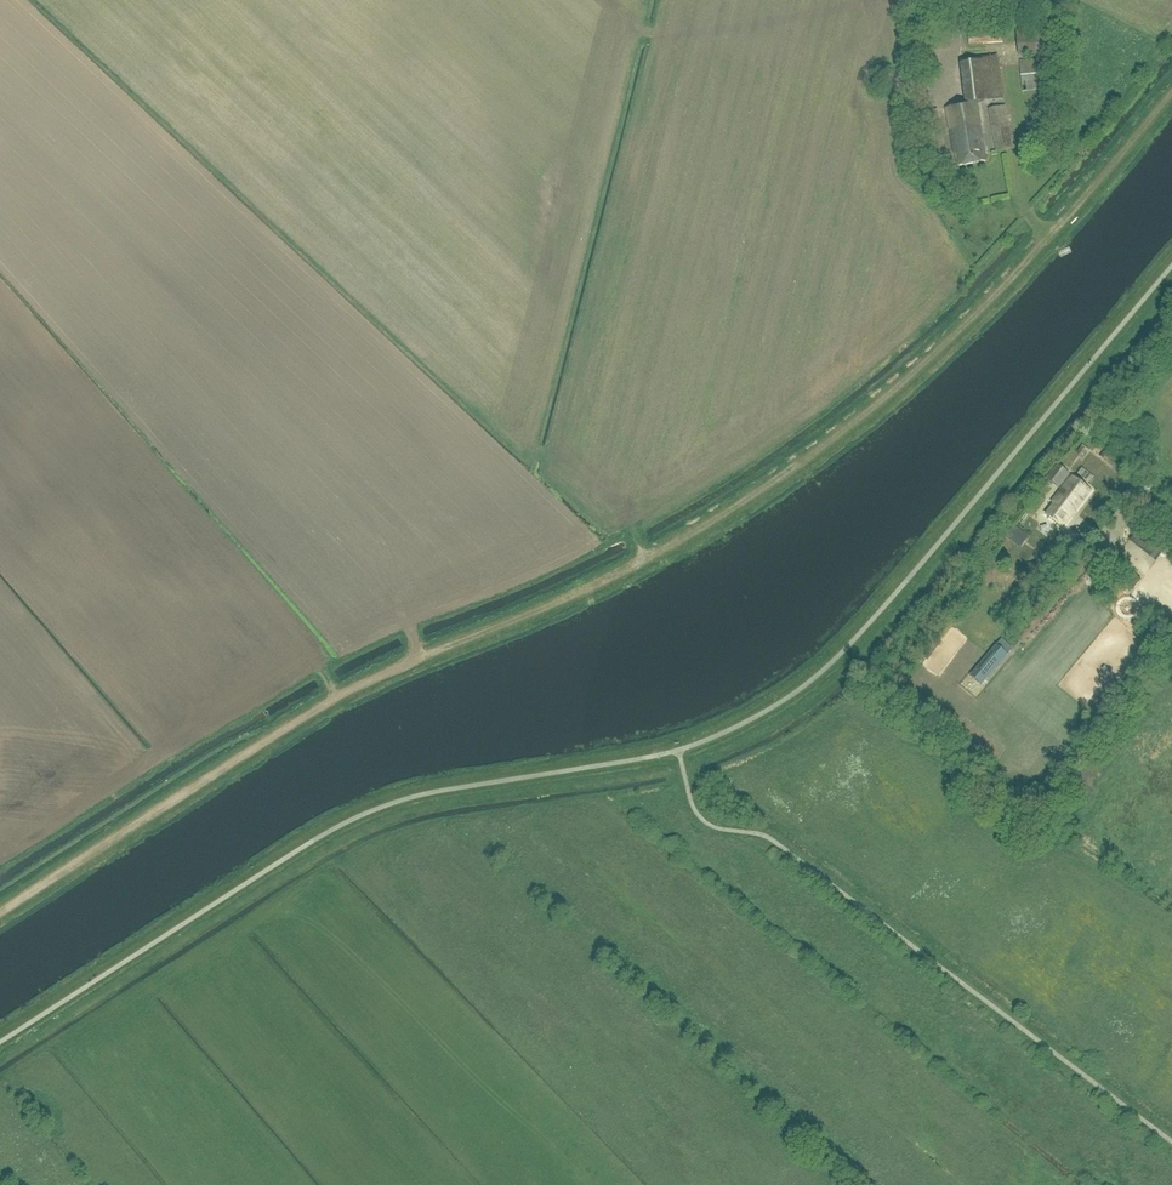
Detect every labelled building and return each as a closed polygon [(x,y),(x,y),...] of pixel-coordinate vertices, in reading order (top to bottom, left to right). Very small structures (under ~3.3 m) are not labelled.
[(1015,25),(1019,59),(1055,55),(1051,21),(1015,25)] [(968,33),(969,46),(1004,44),(1003,30),(968,33)] [(988,162),(977,104),(1004,101),(998,55),(961,60),(967,105),(947,108),(959,167),(988,162)] [(1020,61),(1023,92),(1054,89),(1051,58),(1020,61)] [(1014,150),(1007,107),(988,110),(995,153),(1014,150)] [(948,170),(938,110),(922,113),(932,172),(948,170)] [(1088,452),(1081,447),(1076,454),(1083,460),(1088,452)] [(1102,461),(1098,466),(1112,478),(1116,473),(1102,461)] [(1047,480),(1059,489),(1070,475),(1057,466),(1047,480)] [(1071,476),(1061,490),(1052,502),(1055,504),(1046,515),(1063,528),(1091,491),(1071,476)] [(1014,527),(1006,537),(1020,548),(1028,538),(1014,527)] [(1144,549),(1139,554),(1154,566),(1158,560),(1144,549)] [(1003,640),(995,649),(1007,659),(1015,650),(1003,640)] [(974,675),(985,684),(1003,662),(993,653),(974,675)]
